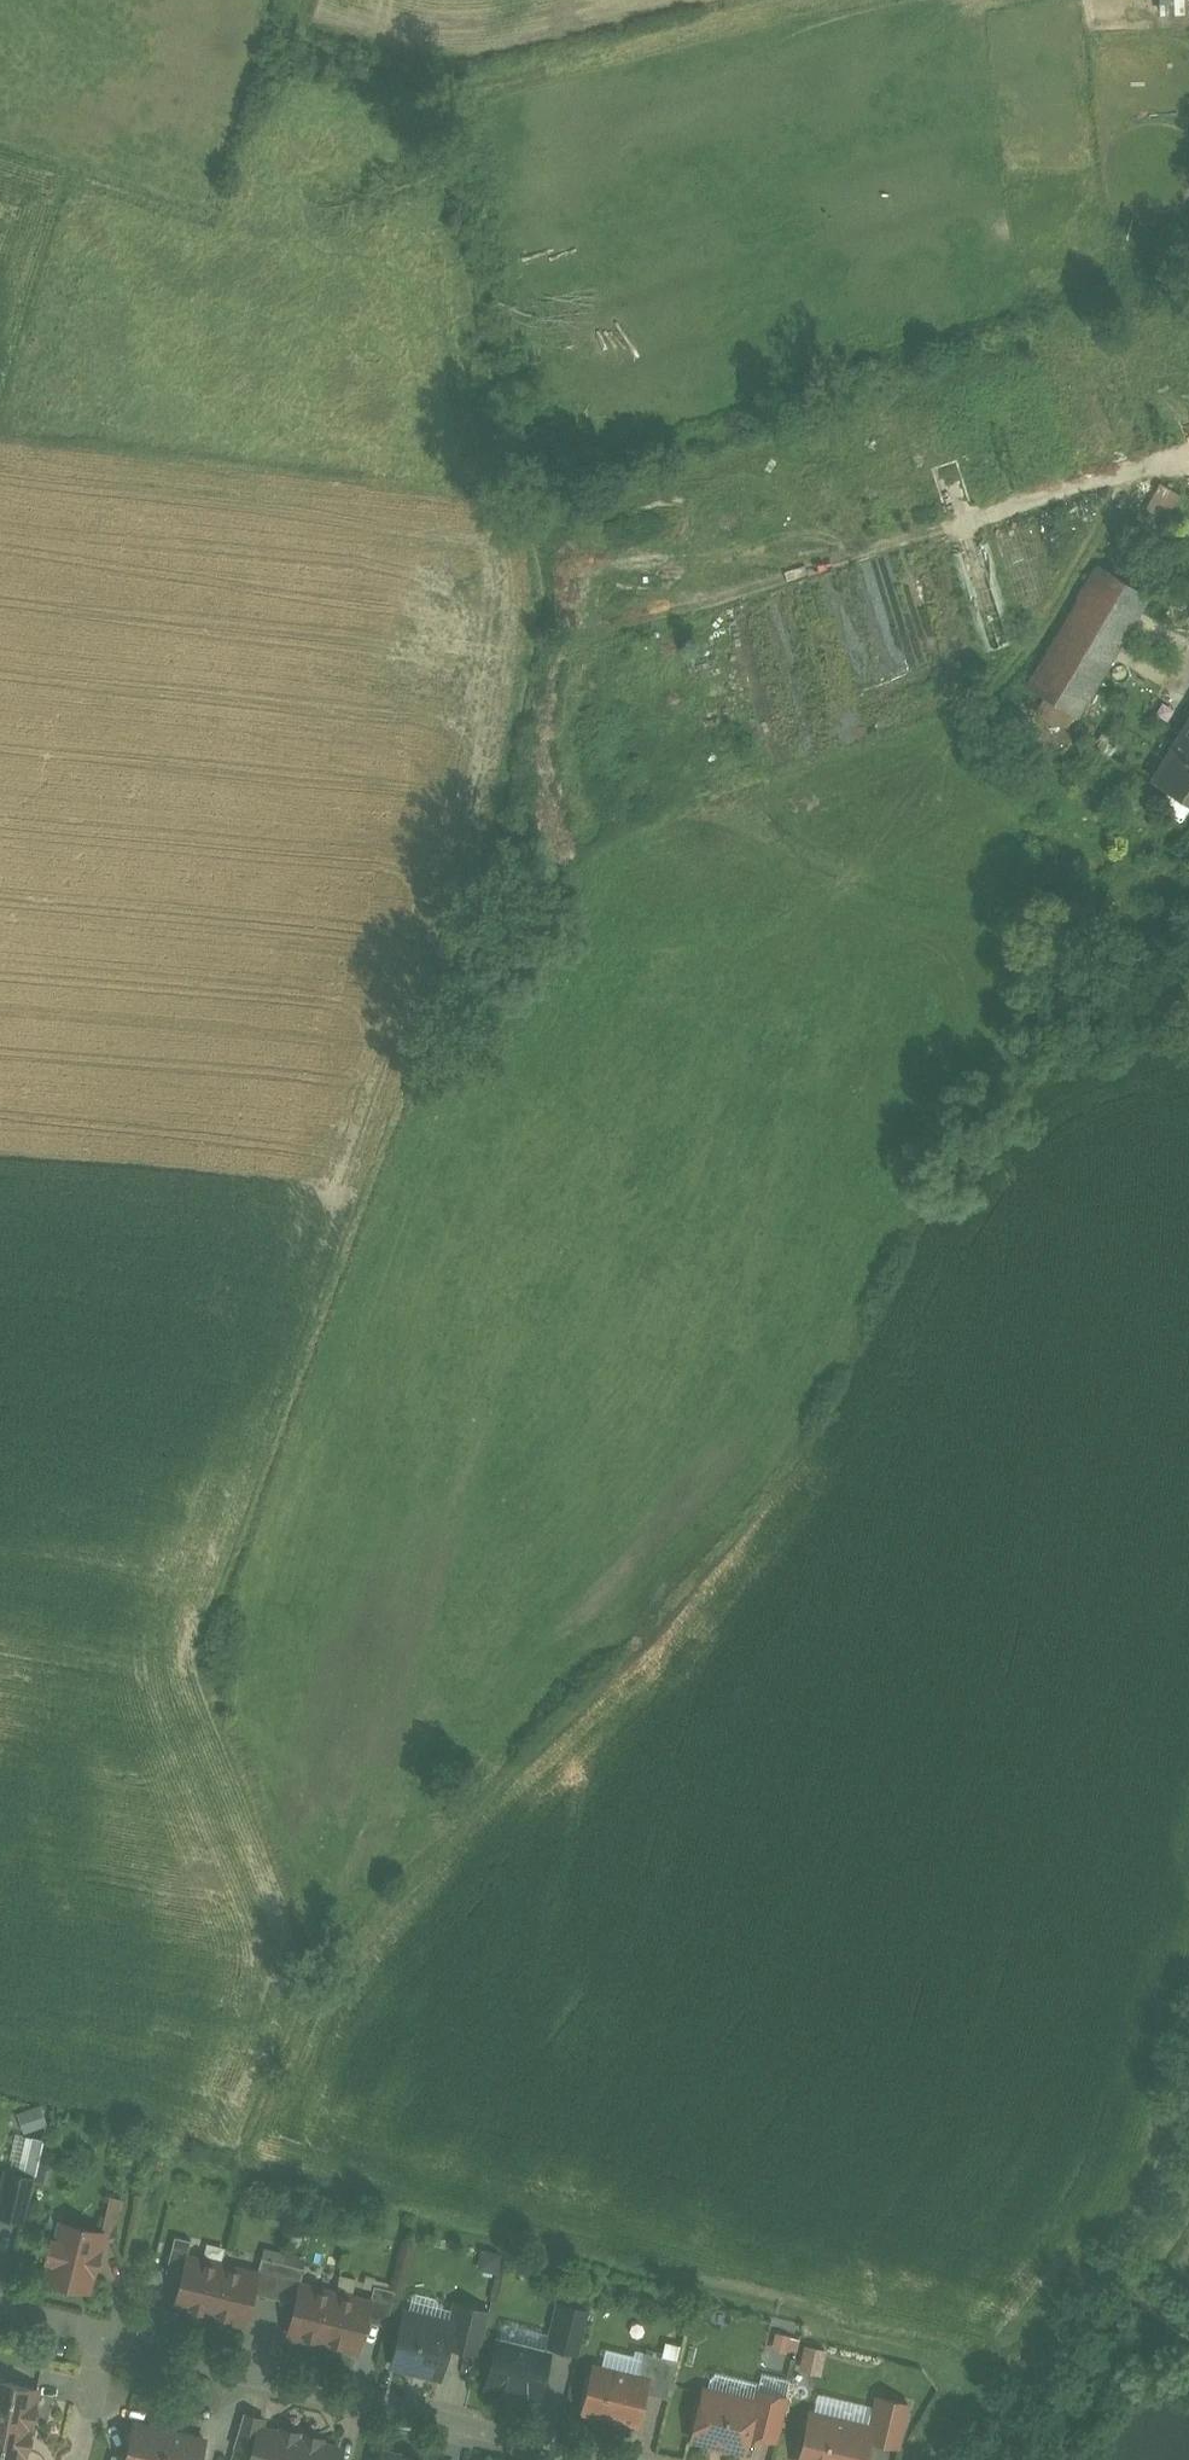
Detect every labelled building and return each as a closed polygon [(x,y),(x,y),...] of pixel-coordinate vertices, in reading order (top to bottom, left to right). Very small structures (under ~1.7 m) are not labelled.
[(1188,12),(1188,0),(1164,0),(1165,13),(1188,12)] [(1171,517),(1184,493),(1162,480),(1148,505),(1171,517)] [(1098,564),(1026,684),(1078,715),(1150,595),(1098,564)] [(1152,777),(1188,800),(1188,715),(1152,777)] [(27,2131),(51,2122),(44,2102),(20,2111),(27,2131)] [(7,2172),(0,2198),(0,2215),(24,2221),(35,2179),(7,2172)] [(101,2233),(62,2224),(57,2242),(52,2241),(48,2260),(53,2261),(48,2280),(87,2289),(91,2271),(94,2271),(98,2252),(96,2252),(101,2233)] [(191,2240),(175,2236),(166,2272),(182,2276),(187,2257),(191,2240)] [(487,2249),(483,2268),(499,2271),(503,2253),(487,2249)] [(222,2265),(187,2257),(182,2276),(175,2306),(210,2315),(222,2265)] [(282,2263),(261,2258),(257,2274),(253,2293),(274,2298),(282,2263)] [(304,2268),(282,2263),(274,2298),(295,2303),(300,2284),(304,2268)] [(257,2274),(222,2265),(210,2315),(245,2323),(253,2293),(257,2274)] [(335,2293),(300,2284),(295,2303),(288,2333),(323,2342),(335,2293)] [(395,2290),(374,2285),(370,2301),(365,2320),(386,2325),(395,2290)] [(370,2301),(335,2293),(323,2342),(358,2351),(365,2320),(370,2301)] [(490,2311),(455,2302),(450,2323),(452,2323),(447,2345),(479,2353),(490,2311)] [(589,2310),(558,2303),(548,2345),(579,2353),(589,2310)] [(450,2323),(405,2312),(392,2364),(439,2375),(447,2345),(452,2323),(450,2323)] [(791,2337),(777,2333),(770,2357),(784,2361),(791,2337)] [(549,2354),(497,2341),(486,2386),(507,2391),(510,2390),(538,2397),(549,2354)] [(826,2350),(805,2346),(801,2369),(822,2373),(826,2350)] [(676,2360),(645,2352),(639,2378),(646,2379),(644,2391),(667,2397),(676,2360)] [(639,2378),(595,2367),(584,2410),(636,2423),(644,2391),(646,2379),(639,2378)] [(0,2382),(0,2422),(30,2428),(37,2389),(0,2382)] [(754,2402),(704,2390),(692,2437),(744,2449),(748,2433),(755,2402),(754,2402)] [(786,2397),(756,2390),(754,2402),(755,2402),(748,2433),(776,2440),(786,2397)] [(909,2404),(877,2396),(869,2427),(871,2428),(869,2438),(899,2446),(909,2404)] [(264,2418),(244,2413),(234,2446),(254,2451),(260,2428),(261,2428),(264,2418)] [(810,2413),(799,2459),(863,2459),(869,2438),(871,2428),(869,2427),(810,2413)] [(0,2422),(0,2459),(24,2459),(30,2428),(0,2422)] [(135,2423),(126,2458),(126,2459),(163,2459),(170,2432),(135,2423)] [(260,2428),(254,2451),(251,2459),(338,2459),(341,2449),(261,2428),(260,2428)] [(170,2432),(163,2459),(200,2459),(205,2440),(170,2432)] [(383,2451),(381,2459),(419,2459),(383,2451)]
